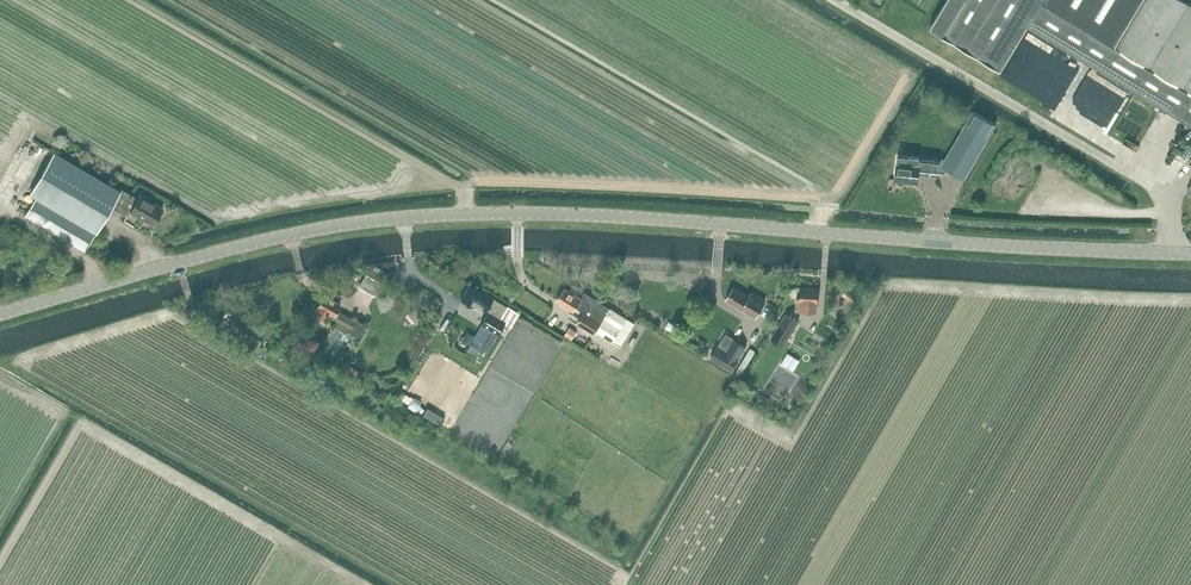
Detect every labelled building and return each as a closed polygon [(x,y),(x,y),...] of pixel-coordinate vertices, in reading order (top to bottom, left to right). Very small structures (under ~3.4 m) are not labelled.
[(930,27),(996,67),(1001,70),(1028,25),(1190,123),(1190,4),(1185,0),(1144,0),(946,0),(930,27)] [(1006,83),(1026,95),(1030,88),(1010,77),(1006,83)] [(1107,83),(1103,91),(1111,95),(1115,87),(1107,83)] [(1051,109),(1054,102),(1032,90),(1028,97),(1051,109)] [(1057,106),(1054,113),(1076,122),(1079,115),(1057,106)] [(898,155),(896,179),(918,181),(920,169),(921,169),(944,172),(946,168),(966,179),(997,124),(973,110),(945,159),(942,157),(940,161),(940,162),(919,160),(919,157),(898,155)] [(1100,138),(1104,132),(1084,120),(1080,127),(1100,138)] [(163,208),(140,194),(137,198),(121,188),(120,189),(55,151),(29,193),(36,198),(26,215),(86,251),(112,207),(128,216),(131,211),(153,224),(163,208)] [(486,311),(486,310),(489,311),(470,343),(487,353),(506,321),(500,318),(507,305),(470,283),(460,299),(474,307),(475,305),(486,311)] [(752,293),(750,296),(734,286),(726,299),(743,309),(747,311),(747,312),(756,317),(766,301),(752,293)] [(818,312),(819,288),(801,286),(800,298),(796,297),(795,311),(818,312)] [(565,288),(557,300),(574,311),(577,307),(584,312),(577,323),(595,334),(596,331),(612,341),(627,317),(585,291),(581,298),(565,288)] [(338,310),(341,304),(325,295),(314,313),(325,320),(329,313),(332,316),(331,318),(335,322),(319,349),(331,356),(345,332),(348,333),(346,336),(355,341),(366,324),(356,318),(355,319),(338,310)] [(522,306),(513,317),(519,322),(528,311),(522,306)] [(771,338),(784,346),(799,321),(786,312),(771,338)] [(572,339),(577,331),(570,327),(565,335),(572,339)] [(747,346),(734,339),(727,351),(719,346),(711,358),(732,371),(747,346)] [(794,370),(801,360),(789,353),(782,363),(794,370)] [(359,371),(349,365),(346,370),(356,376),(359,371)] [(781,395),(775,405),(785,410),(791,401),(781,395)]
